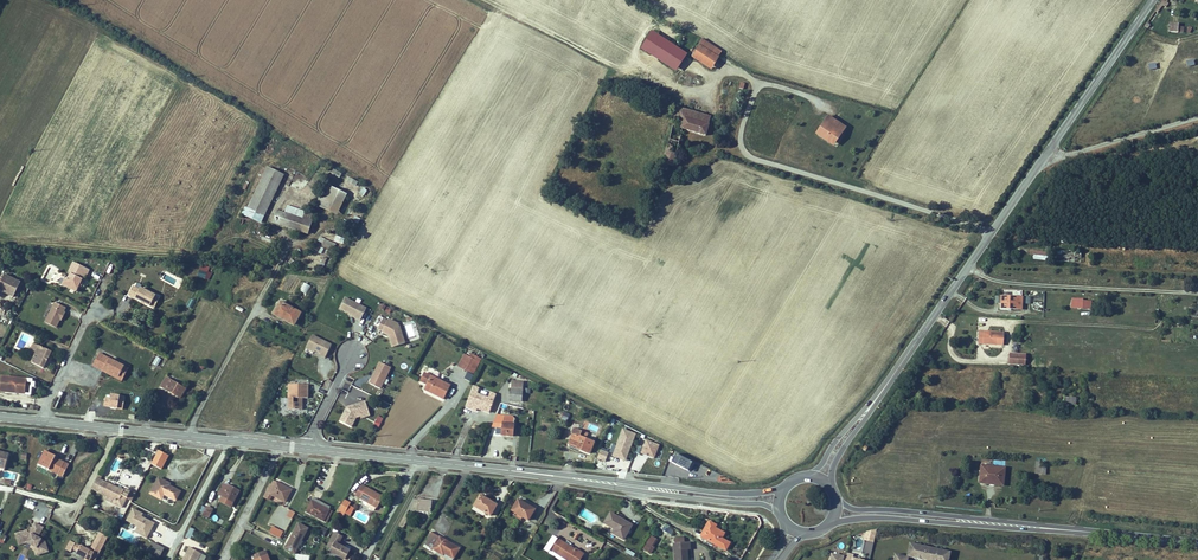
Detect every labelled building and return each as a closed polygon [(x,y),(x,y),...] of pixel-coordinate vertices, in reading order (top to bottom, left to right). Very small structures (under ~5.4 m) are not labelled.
[(1169,23),(1168,32),(1183,32),(1183,27),(1178,27),(1178,23),(1169,23)] [(651,31),(640,48),(676,71),(687,54),(651,31)] [(722,52),(702,39),(691,57),(711,69),(722,52)] [(707,113),(675,103),(655,170),(662,172),(665,164),(669,165),(681,125),(702,132),(707,113)] [(828,114),(815,133),(833,146),(846,126),(828,114)] [(285,175),(269,168),(249,209),(265,216),(285,175)] [(330,173),(340,177),(342,173),(332,168),(330,173)] [(356,187),(359,181),(349,177),(347,182),(356,187)] [(346,196),(325,187),(316,206),(338,216),(346,196)] [(289,207),(286,214),(303,220),(306,212),(289,207)] [(286,214),(278,212),(275,223),(308,234),(315,215),(306,212),(303,220),(286,214)] [(334,241),(343,244),(345,238),(336,235),(334,241)] [(335,248),(337,243),(320,237),(318,242),(335,248)] [(1033,255),(1033,259),(1047,261),(1048,252),(1030,250),(1030,254),(1033,255)] [(1057,251),(1057,259),(1070,260),(1071,251),(1057,251)] [(81,265),(83,267),(79,273),(76,274),(73,279),(88,287),(91,282),(94,276),(95,273),(98,273),(101,266),(89,259),(88,261),(84,259),(81,265)] [(211,272),(209,272),(209,266),(200,265),(198,278),(211,279),(211,272)] [(32,280),(16,271),(8,285),(23,294),(32,280)] [(299,290),(306,294),(311,286),(304,282),(299,290)] [(137,287),(132,295),(153,307),(159,297),(144,289),(143,291),(137,287)] [(1000,308),(1020,309),(1021,297),(1012,297),(1001,296),(1000,308)] [(159,297),(153,307),(157,309),(163,299),(159,297)] [(359,320),(365,308),(344,297),(339,308),(349,313),(355,316),(354,317),(359,320)] [(191,298),(187,306),(191,308),(195,300),(191,298)] [(1070,307),(1090,308),(1090,301),(1070,300),(1070,307)] [(61,301),(51,320),(62,327),(67,319),(68,315),(70,316),(73,311),(72,310),(73,307),(61,301)] [(302,315),(281,304),(274,316),(283,321),(283,320),(295,327),(302,315)] [(399,333),(397,327),(392,324),(392,322),(391,320),(389,319),(387,319),(386,320),(382,318),(377,328),(382,330),(382,332),(388,335),(390,334),(391,336),(389,337),(392,346),(404,342),(401,333),(399,333)] [(398,325),(397,323),(391,320),(392,322),(392,324),(397,327),(399,333),(401,333),(399,326),(398,325)] [(978,343),(1003,344),(1004,331),(979,330),(978,343)] [(332,344),(312,335),(307,346),(314,350),(322,353),(321,355),(325,357),(332,344)] [(54,351),(43,344),(34,360),(45,367),(54,351)] [(1025,354),(1009,353),(1008,364),(1024,365),(1025,354)] [(156,356),(152,364),(157,367),(162,359),(156,356)] [(94,370),(104,376),(105,374),(120,382),(124,373),(99,360),(94,370)] [(369,382),(380,388),(390,366),(379,361),(369,382)] [(476,365),(470,362),(463,374),(470,377),(476,365)] [(128,375),(124,373),(120,382),(105,374),(104,376),(123,386),(128,375)] [(425,373),(421,381),(427,385),(425,390),(432,394),(433,391),(436,393),(435,395),(444,400),(451,386),(425,373)] [(0,379),(0,394),(22,397),(23,382),(0,379)] [(183,394),(164,381),(158,390),(177,402),(183,394)] [(308,397),(308,384),(288,384),(288,409),(299,409),(302,407),(302,400),(301,399),(301,397),(302,397),(308,397)] [(478,393),(473,391),(465,412),(475,416),(476,413),(476,412),(478,412),(478,414),(488,418),(495,399),(490,398),(489,401),(477,396),(478,393)] [(110,398),(105,397),(104,407),(124,409),(125,395),(111,394),(110,398)] [(523,408),(524,395),(511,394),(511,401),(510,407),(522,408),(523,408)] [(1063,404),(1075,405),(1076,398),(1064,397),(1063,404)] [(360,413),(368,410),(365,401),(351,405),(352,407),(350,408),(347,406),(340,420),(351,426),(356,417),(360,416),(361,416),(360,413)] [(379,428),(384,418),(378,415),(373,425),(379,428)] [(513,441),(515,424),(504,422),(503,440),(513,441)] [(582,440),(583,437),(576,434),(575,436),(569,450),(579,454),(578,455),(589,461),(595,449),(581,442),(582,440)] [(636,439),(624,434),(613,460),(625,465),(636,439)] [(640,458),(653,463),(658,450),(645,445),(640,458)] [(0,449),(0,459),(4,459),(3,464),(10,466),(13,452),(0,449)] [(46,464),(66,475),(73,463),(68,461),(66,464),(57,459),(59,456),(59,454),(53,451),(48,449),(41,461),(46,464)] [(597,459),(605,462),(609,452),(600,449),(597,459)] [(158,450),(151,464),(163,469),(169,455),(158,450)] [(672,463),(689,470),(693,462),(675,454),(672,463)] [(1046,466),(1040,465),(1040,460),(1035,460),(1035,471),(1046,472),(1046,466)] [(979,481),(1003,483),(1006,467),(982,464),(979,481)] [(160,477),(166,481),(165,483),(169,485),(170,483),(172,483),(173,481),(162,475),(160,477)] [(160,477),(153,492),(162,497),(165,491),(166,492),(179,499),(184,490),(172,483),(170,483),(169,485),(165,483),(166,481),(160,477)] [(296,487),(282,479),(275,492),(289,500),(296,487)] [(107,480),(101,491),(110,495),(126,504),(133,491),(127,488),(126,490),(107,480)] [(231,486),(226,483),(221,493),(235,501),(242,490),(232,485),(231,486)] [(385,496),(365,485),(359,495),(380,507),(385,496)] [(497,504),(480,494),(473,505),(490,516),(497,504)] [(126,504),(110,495),(108,498),(124,507),(126,504)] [(420,499),(415,499),(411,508),(418,509),(419,510),(431,511),(433,500),(420,498),(420,499)] [(534,508),(517,498),(510,509),(527,519),(534,508)] [(333,509),(315,500),(309,510),(327,520),(333,509)] [(347,518),(354,504),(347,500),(339,514),(347,518)] [(215,509),(208,505),(203,514),(210,517),(215,509)] [(132,508),(126,521),(137,527),(135,533),(147,539),(155,522),(142,516),(143,513),(132,508)] [(289,510),(286,517),(292,519),(295,512),(289,510)] [(403,528),(411,514),(406,511),(399,525),(403,528)] [(632,524),(611,511),(604,522),(614,527),(611,531),(623,538),(632,524)] [(716,524),(709,520),(700,536),(725,549),(729,541),(721,537),(724,532),(714,526),(716,524)] [(45,526),(37,522),(32,531),(30,530),(30,528),(22,529),(24,537),(29,540),(33,542),(38,545),(39,548),(40,552),(50,550),(47,540),(40,536),(45,526)] [(671,535),(674,529),(664,524),(661,530),(671,535)] [(311,530),(300,525),(287,550),(297,556),(311,530)] [(286,533),(275,527),(272,534),(283,539),(286,533)] [(320,534),(325,536),(328,529),(322,527),(320,534)] [(191,540),(196,531),(191,528),(186,537),(191,540)] [(24,537),(22,529),(17,531),(20,542),(29,540),(24,537)] [(104,529),(98,539),(105,543),(110,532),(104,529)] [(425,543),(438,550),(443,553),(444,551),(454,557),(460,547),(432,531),(425,543)] [(346,537),(338,533),(332,544),(337,546),(335,548),(334,552),(348,559),(351,554),(353,550),(342,545),(346,537)] [(657,537),(651,534),(643,547),(652,552),(655,546),(653,544),(657,537)] [(683,536),(674,536),(674,542),(673,542),(674,559),(689,559),(688,547),(690,547),(690,541),(683,541),(683,536)] [(96,558),(101,549),(95,545),(85,541),(85,542),(75,537),(70,546),(73,547),(75,544),(80,547),(79,549),(88,554),(96,558)] [(98,539),(95,545),(101,549),(105,543),(98,539)] [(549,549),(566,559),(579,559),(576,558),(580,552),(575,549),(574,550),(573,552),(570,550),(571,548),(556,539),(549,549)] [(907,541),(905,555),(894,553),(893,559),(907,559),(908,556),(915,557),(915,555),(922,557),(922,558),(931,559),(932,559),(932,558),(939,559),(949,559),(951,550),(907,541)] [(167,548),(156,542),(152,550),(163,555),(167,548)] [(28,548),(25,547),(22,553),(21,552),(17,559),(23,559),(28,548)] [(202,555),(190,548),(187,553),(189,554),(186,559),(200,559),(202,555)] [(449,559),(453,559),(454,557),(444,551),(443,553),(438,550),(436,553),(449,559)]
